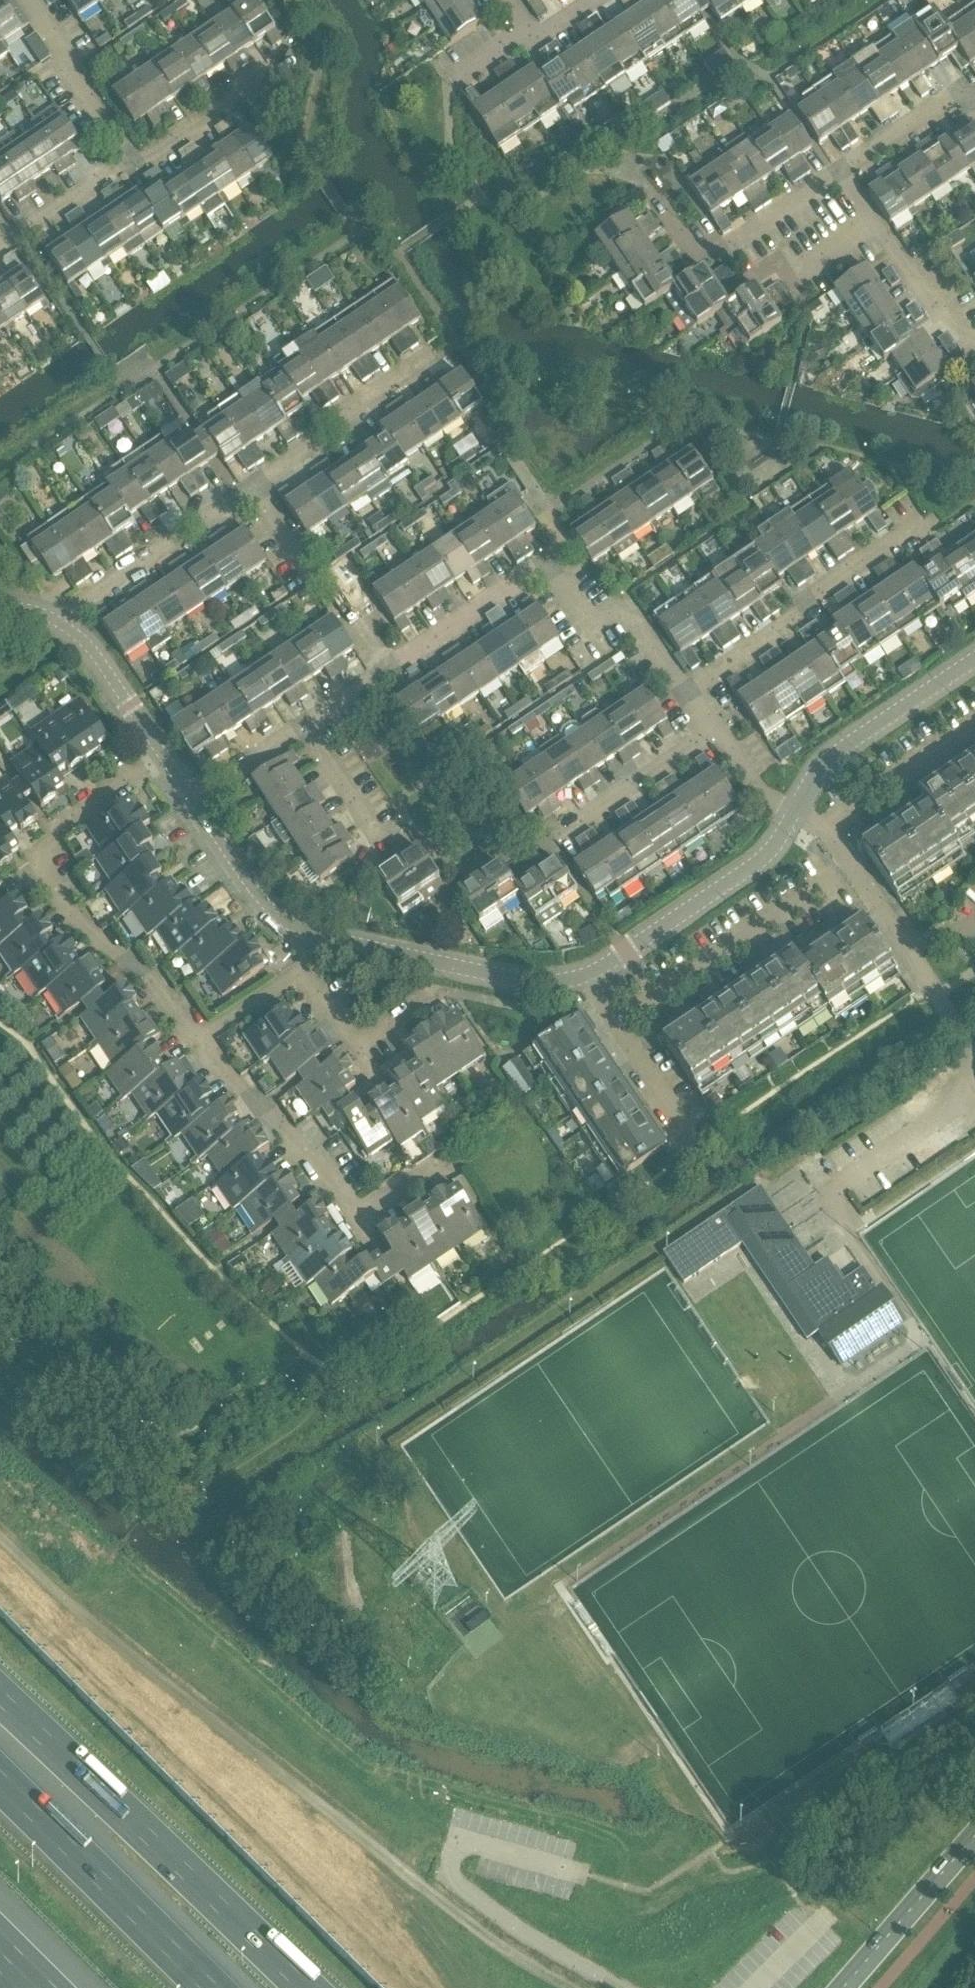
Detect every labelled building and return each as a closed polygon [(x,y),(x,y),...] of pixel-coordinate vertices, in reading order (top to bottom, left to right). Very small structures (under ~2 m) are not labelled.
[(4,51),(8,49),(3,43),(28,26),(10,0),(0,0),(0,45),(4,51)] [(95,0),(66,0),(78,17),(98,4),(95,0)] [(171,8),(175,14),(186,6),(182,0),(171,8)] [(254,45),(265,38),(271,47),(281,41),(253,0),(237,0),(228,6),(232,13),(254,45)] [(423,3),(418,7),(421,12),(439,0),(421,0),(423,3)] [(470,6),(465,0),(439,0),(421,12),(421,21),(424,27),(432,30),(433,30),(439,26),(470,6)] [(538,19),(548,13),(539,0),(526,0),(538,19)] [(647,68),(668,55),(665,51),(631,0),(622,0),(619,2),(630,18),(619,25),(647,68)] [(665,51),(681,41),(683,44),(687,42),(659,0),(656,0),(647,6),(643,0),(631,0),(665,51)] [(687,42),(691,39),(688,36),(706,24),(689,0),(659,0),(687,42)] [(736,0),(705,0),(724,27),(728,24),(744,13),(742,9),(736,0)] [(742,9),(744,13),(761,1),(764,0),(736,0),(742,9)] [(491,19),(499,13),(493,5),(485,10),(491,19)] [(974,29),(974,5),(967,10),(964,6),(961,8),(974,29)] [(442,44),(446,49),(491,19),(485,10),(484,8),(475,14),(470,6),(439,26),(448,40),(442,44)] [(135,17),(139,23),(152,14),(148,8),(135,17)] [(175,14),(171,8),(158,17),(162,23),(175,14)] [(961,8),(957,11),(960,15),(944,26),(943,26),(958,48),(971,66),(969,66),(974,75),(974,29),(961,8)] [(909,20),(939,64),(950,56),(961,72),(969,66),(971,66),(958,48),(943,26),(944,26),(933,10),(916,22),(913,18),(909,20)] [(254,45),(232,13),(212,26),(240,68),(249,62),(242,53),(254,45)] [(139,23),(135,17),(124,25),(128,31),(139,23)] [(588,23),(625,78),(641,67),(644,71),(647,68),(619,25),(607,32),(597,17),(588,23)] [(939,64),(909,20),(906,22),(909,26),(892,37),(930,93),(938,87),(928,71),(939,64)] [(625,78),(588,23),(579,28),(590,44),(578,52),(607,95),(611,92),(609,89),(625,78)] [(240,68),(212,26),(193,40),(214,72),(225,64),(232,74),(240,68)] [(131,35),(135,41),(146,33),(142,27),(131,35)] [(135,41),(131,35),(118,44),(122,49),(135,41)] [(107,36),(96,44),(100,50),(111,42),(107,36)] [(870,46),(899,90),(910,83),(921,99),(930,93),(892,37),(876,48),(873,44),(870,46)] [(214,72),(193,40),(172,54),(200,96),(210,89),(203,79),(214,72)] [(398,43),(388,49),(393,56),(402,50),(398,43)] [(548,49),(585,105),(602,94),(604,97),(607,95),(578,52),(567,59),(557,44),(548,49)] [(852,64),(889,120),(898,114),(888,98),(899,90),(870,46),(866,49),(869,53),(852,64)] [(585,105),(548,49),(539,55),(550,71),(539,78),(560,110),(563,114),(565,118),(564,119),(571,129),(581,122),(574,112),(585,105)] [(200,96),(172,54),(152,67),(174,99),(186,91),(192,101),(200,96)] [(38,67),(31,57),(17,66),(24,76),(38,67)] [(93,60),(85,66),(81,68),(85,74),(97,66),(93,60)] [(501,68),(539,124),(542,128),(559,117),(563,114),(560,110),(539,78),(539,79),(533,70),(521,78),(510,62),(501,68)] [(889,120),(852,64),(836,75),(833,71),(830,73),(859,117),(870,109),(881,125),(889,120)] [(174,99),(152,67),(132,81),(160,123),(170,116),(163,106),(174,99)] [(493,97),(522,141),(526,138),(523,135),(539,124),(501,68),(493,74),(504,89),(493,97)] [(859,117),(830,73),(826,75),(829,79),(812,90),(850,146),(859,140),(848,124),(859,117)] [(781,79),(777,82),(782,89),(786,87),(781,79)] [(160,123),(132,81),(111,95),(133,127),(145,118),(152,128),(160,123)] [(522,141),(493,97),(481,104),(471,89),(461,95),(501,155),(519,143),(522,141)] [(850,146),(812,90),(800,98),(806,107),(797,113),(818,144),(830,136),(841,152),(850,146)] [(35,126),(66,172),(75,166),(69,158),(82,150),(54,108),(33,122),(35,126)] [(965,116),(955,123),(961,130),(950,138),(971,170),(974,175),(974,131),(965,116)] [(622,118),(603,131),(612,144),(620,139),(631,132),(622,118)] [(765,125),(802,179),(811,173),(805,165),(800,157),(812,149),(790,118),(772,129),(768,124),(765,125)] [(222,126),(228,134),(234,129),(229,121),(222,126)] [(750,145),(771,177),(782,169),(793,185),(802,179),(765,125),(762,128),(766,134),(750,145)] [(19,146),(41,177),(52,170),(57,178),(66,172),(35,126),(33,128),(37,134),(19,146)] [(228,134),(222,126),(215,131),(220,139),(228,134)] [(233,141),(258,179),(262,176),(258,171),(273,161),(251,129),(233,141)] [(26,199),(35,193),(30,185),(41,177),(19,146),(12,136),(0,145),(0,160),(26,199)] [(750,145),(744,137),(724,150),(725,152),(763,208),(772,201),(760,184),(771,177),(750,145)] [(924,144),(955,189),(958,187),(954,181),(971,170),(950,138),(938,146),(933,138),(924,144)] [(215,153),(236,185),(250,176),(253,182),(258,179),(233,141),(215,153)] [(593,142),(584,148),(590,158),(600,152),(593,142)] [(910,165),(931,197),(948,185),(952,191),(955,189),(924,144),(915,149),(921,157),(910,165)] [(236,185),(215,153),(203,161),(193,145),(186,150),(222,203),(226,201),(222,195),(236,185)] [(222,203),(186,150),(179,155),(189,170),(178,178),(200,209),(207,219),(225,207),(222,203)] [(709,171),(731,203),(743,196),(755,213),(763,208),(725,152),(722,154),(726,160),(709,171)] [(0,160),(0,203),(1,205),(13,197),(18,204),(26,199),(0,160)] [(885,170),(916,216),(918,214),(914,208),(931,197),(910,165),(898,173),(893,165),(885,170)] [(200,209),(178,178),(167,185),(157,170),(150,175),(155,182),(160,190),(182,221),(186,228),(190,225),(186,219),(200,209)] [(916,216),(885,170),(876,176),(881,184),(869,192),(891,224),(908,212),(912,218),(916,216)] [(731,203),(709,171),(692,183),(688,177),(685,179),(716,225),(717,224),(722,233),(731,227),(720,211),(731,203)] [(155,182),(150,175),(143,179),(148,187),(155,182)] [(160,190),(155,182),(148,187),(147,190),(151,196),(142,202),(164,233),(182,221),(160,190)] [(115,186),(108,191),(113,198),(146,246),(164,233),(142,202),(137,195),(129,200),(123,191),(120,193),(115,186)] [(113,198),(108,191),(101,195),(106,203),(113,198)] [(123,251),(128,258),(146,246),(113,198),(106,203),(104,206),(109,213),(101,219),(123,251)] [(72,215),(77,223),(85,218),(79,210),(72,215)] [(77,223),(72,215),(65,219),(70,227),(77,223)] [(603,260),(656,225),(650,216),(642,221),(634,226),(627,215),(595,236),(605,251),(599,255),(603,260)] [(123,251),(101,219),(83,231),(108,268),(113,265),(109,260),(123,251)] [(620,273),(651,252),(644,242),(652,236),(660,231),(656,225),(603,260),(605,263),(611,259),(620,273)] [(65,243),(87,275),(101,265),(104,271),(108,268),(83,231),(65,243)] [(959,232),(944,242),(950,252),(965,242),(959,232)] [(43,234),(35,240),(41,248),(49,242),(43,234)] [(87,275),(65,243),(46,256),(72,293),(77,290),(73,284),(87,275)] [(623,291),(626,295),(663,270),(671,265),(666,257),(658,262),(651,252),(620,273),(629,287),(623,291)] [(671,265),(679,260),(674,252),(666,257),(671,265)] [(12,255),(4,261),(9,269),(17,263),(12,255)] [(679,260),(671,265),(676,272),(684,266),(679,260)] [(17,263),(9,269),(8,273),(12,279),(4,284),(26,316),(39,307),(43,312),(48,309),(17,263)] [(663,270),(626,295),(629,299),(635,295),(645,310),(663,297),(672,291),(671,291),(675,288),(674,287),(668,277),(676,272),(671,265),(663,270)] [(841,314),(879,287),(866,268),(834,289),(845,306),(839,310),(841,314)] [(672,291),(663,297),(675,315),(678,313),(732,277),(727,269),(719,275),(714,273),(708,276),(703,269),(675,288),(671,291),(672,291)] [(887,282),(894,276),(889,269),(881,274),(887,282)] [(894,276),(887,282),(891,288),(899,283),(894,276)] [(678,313),(675,315),(688,333),(714,316),(728,305),(723,297),(727,294),(729,289),(737,284),(732,277),(678,313)] [(373,295),(411,352),(419,346),(408,330),(420,322),(391,278),(387,281),(389,284),(373,295)] [(8,328),(11,334),(16,331),(12,325),(26,316),(4,284),(0,287),(0,317),(8,328)] [(728,305),(714,316),(724,329),(719,333),(722,337),(784,294),(779,286),(771,292),(766,292),(762,295),(756,286),(747,292),(728,305)] [(879,287),(841,314),(844,317),(850,313),(859,326),(890,305),(879,287)] [(784,294),(722,337),(726,342),(731,339),(740,352),(781,323),(775,315),(779,312),(781,307),(789,301),(784,294)] [(411,352),(373,295),(356,306),(354,303),(350,306),(380,350),(391,342),(401,358),(411,352)] [(911,317),(918,312),(913,304),(905,310),(911,317)] [(890,305),(859,326),(868,341),(863,345),(865,348),(903,323),(890,305)] [(332,322),(370,379),(379,373),(369,357),(380,350),(350,306),(347,308),(349,311),(332,322)] [(918,312),(911,317),(915,324),(923,319),(918,312)] [(4,331),(7,336),(11,334),(8,328),(0,317),(0,333),(4,331)] [(370,379),(332,322),(316,333),(314,330),(310,333),(340,376),(351,369),(361,385),(370,379)] [(903,323),(865,348),(867,352),(873,348),(883,363),(891,357),(915,341),(914,340),(903,323)] [(293,349),(331,406),(339,400),(328,384),(340,376),(310,333),(307,335),(309,338),(293,349)] [(897,379),(935,354),(922,335),(914,340),(915,341),(891,357),(901,372),(895,376),(897,379)] [(943,348),(951,343),(946,335),(938,341),(943,348)] [(951,343),(943,348),(948,355),(956,350),(951,343)] [(279,370),(300,402),(311,395),(322,411),(331,406),(293,349),(282,356),(287,365),(279,370)] [(897,379),(896,380),(910,401),(918,402),(942,386),(938,379),(948,372),(935,354),(897,379)] [(276,366),(272,370),(274,374),(258,384),(295,440),(305,434),(294,418),(306,410),(300,402),(279,370),(276,366)] [(174,371),(166,377),(172,387),(181,381),(174,371)] [(434,378),(463,420),(482,407),(461,375),(449,383),(442,373),(434,378)] [(421,401),(443,434),(463,420),(434,378),(424,385),(431,394),(421,401)] [(236,394),(265,437),(276,430),(287,446),(295,440),(258,384),(241,396),(238,392),(236,394)] [(154,386),(135,398),(142,408),(163,394),(157,385),(154,386)] [(218,411),(256,467),(264,461),(253,445),(265,437),(236,394),(232,396),(235,400),(218,411)] [(135,398),(127,403),(134,413),(142,408),(135,398)] [(394,405),(422,447),(443,434),(421,401),(408,409),(402,400),(394,405)] [(422,447),(394,405),(385,411),(391,421),(379,429),(411,476),(401,461),(422,447)] [(256,467),(218,411),(207,419),(213,427),(203,433),(225,464),(236,457),(247,473),(256,467)] [(161,437),(198,493),(207,486),(197,471),(209,463),(180,420),(175,423),(178,426),(161,437)] [(359,440),(392,489),(411,476),(379,429),(377,430),(383,438),(373,445),(366,435),(359,440)] [(503,439),(499,433),(487,442),(491,448),(503,439)] [(198,493),(161,437),(145,448),(143,445),(139,448),(168,491),(179,483),(190,498),(198,493)] [(392,489),(359,440),(348,447),(355,457),(345,463),(372,503),(392,489)] [(61,446),(54,450),(59,458),(66,453),(61,446)] [(122,463),(160,518),(168,513),(158,498),(168,491),(139,448),(136,450),(138,453),(122,463)] [(696,504),(660,450),(651,456),(662,472),(651,479),(673,511),(689,500),(693,506),(696,504)] [(459,460),(463,466),(475,458),(471,452),(459,460)] [(665,458),(696,504),(699,502),(695,496),(713,484),(691,452),(679,460),(674,452),(665,458)] [(463,466),(459,460),(447,468),(451,474),(463,466)] [(318,467),(347,509),(366,496),(371,504),(372,503),(345,463),(333,471),(327,461),(318,467)] [(108,485),(129,517),(140,510),(150,525),(160,518),(122,463),(110,472),(116,480),(108,485)] [(305,490),(326,522),(347,509),(318,467),(309,473),(316,483),(305,490)] [(629,471),(620,476),(626,485),(656,530),(659,528),(655,522),(672,511),(651,479),(639,487),(629,471)] [(828,481),(825,483),(854,527),(866,519),(877,535),(886,528),(868,501),(876,495),(869,486),(861,491),(849,473),(831,485),(828,481)] [(622,499),(611,506),(632,538),(649,526),(653,532),(656,530),(626,485),(620,476),(611,482),(617,491),(622,499)] [(431,478),(418,487),(422,493),(423,493),(435,485),(431,478)] [(129,517),(108,485),(105,481),(101,484),(103,488),(87,499),(124,554),(133,548),(122,533),(134,525),(129,517)] [(447,487),(451,493),(452,492),(456,498),(461,494),(453,483),(447,487)] [(854,527),(825,483),(822,485),(824,489),(806,502),(811,509),(845,557),(854,550),(844,534),(854,527)] [(510,485),(487,501),(493,511),(525,559),(534,553),(523,538),(536,529),(519,504),(524,500),(514,486),(510,485)] [(427,498),(423,493),(422,493),(418,487),(413,491),(421,503),(427,498)] [(326,522),(305,490),(293,498),(287,488),(277,494),(305,536),(326,522)] [(443,507),(456,498),(452,492),(451,493),(439,501),(443,507)] [(579,503),(585,512),(586,512),(616,557),(617,559),(637,545),(632,538),(611,506),(599,514),(588,497),(579,503)] [(124,554),(87,499),(70,510),(68,506),(64,508),(94,552),(104,545),(115,560),(124,554)] [(837,562),(845,557),(811,509),(806,502),(790,513),(787,508),(784,510),(808,546),(814,555),(826,546),(837,562)] [(47,525),(84,581),(93,575),(82,560),(94,552),(64,508),(61,511),(63,515),(47,525)] [(768,528),(805,583),(815,577),(804,561),(814,555),(808,546),(784,510),(781,512),(784,516),(768,528)] [(412,519),(416,525),(427,517),(423,511),(412,519)] [(525,559),(493,511),(472,525),(494,557),(506,549),(516,565),(525,559)] [(585,512),(577,518),(582,525),(570,534),(591,566),(609,554),(613,559),(616,557),(586,512),(585,512)] [(384,521),(388,527),(400,520),(396,513),(384,521)] [(416,525),(412,519),(399,527),(403,533),(416,525)] [(388,527),(384,521),(371,530),(376,536),(388,527)] [(84,581),(47,525),(30,537),(28,533),(23,536),(29,545),(21,550),(34,570),(42,565),(52,580),(65,572),(75,587),(84,581)] [(453,538),(481,580),(490,574),(483,564),(494,557),(472,525),(453,538)] [(973,527),(964,533),(970,541),(959,549),(974,572),(974,530),(973,527)] [(805,583),(768,528),(757,535),(762,543),(754,548),(754,547),(752,549),(774,580),(776,580),(786,573),(797,589),(805,583)] [(217,535),(245,578),(265,564),(244,532),(232,540),(225,530),(217,535)] [(245,578),(217,535),(208,542),(215,552),(204,559),(225,591),(245,578)] [(371,546),(375,552),(387,544),(383,538),(371,546)] [(433,551),(455,583),(466,576),(473,586),(481,580),(453,538),(433,551)] [(343,548),(347,555),(360,546),(356,540),(343,548)] [(928,546),(965,601),(974,595),(974,572),(959,549),(947,556),(936,541),(928,546)] [(733,563),(771,618),(780,612),(769,597),(782,588),(776,580),(774,580),(752,549),(754,547),(751,544),(747,547),(750,551),(733,563)] [(375,552),(371,546),(359,554),(363,560),(375,552)] [(965,601),(928,546),(919,552),(929,568),(919,575),(918,576),(927,591),(939,608),(940,607),(948,602),(953,610),(965,602),(965,601)] [(347,555),(343,548),(332,556),(336,562),(347,555)] [(455,583),(433,551),(413,564),(442,607),(450,601),(443,590),(449,587),(455,583)] [(225,591),(204,559),(192,567),(185,557),(177,562),(205,605),(225,591)] [(656,557),(649,562),(648,562),(653,569),(654,569),(661,564),(656,557)] [(883,565),(920,620),(936,610),(938,614),(942,611),(940,607),(939,608),(927,591),(918,576),(919,575),(913,568),(901,576),(890,560),(883,565)] [(205,605),(177,562),(168,568),(175,579),(164,586),(185,618),(205,605)] [(649,562),(641,567),(646,574),(653,569),(648,562),(649,562)] [(710,573),(740,617),(752,609),(762,624),(771,618),(733,563),(717,573),(714,569),(710,573)] [(442,607),(413,564),(393,578),(414,610),(426,602),(433,612),(442,607)] [(920,620),(883,565),(873,571),(884,587),(873,595),(903,638),(905,636),(903,632),(920,620)] [(740,617),(710,573),(708,574),(710,578),(693,590),(731,645),(740,639),(729,624),(740,617)] [(414,610),(393,578),(372,592),(400,634),(410,627),(403,617),(407,615),(414,610)] [(185,618),(164,586),(153,594),(146,583),(136,589),(165,632),(165,631),(185,618)] [(315,593),(311,587),(299,595),(303,601),(315,593)] [(903,638),(873,595),(861,603),(851,587),(843,592),(880,647),(896,637),(899,641),(903,638)] [(165,632),(136,589),(128,595),(135,606),(124,613),(145,645),(152,654),(172,641),(165,631),(165,632)] [(287,596),(283,590),(271,598),(275,604),(287,596)] [(670,599),(700,643),(712,635),(723,651),(731,645),(693,590),(677,600),(675,596),(670,599)] [(861,666),(866,663),(863,659),(880,647),(843,592),(833,598),(844,614),(832,622),(837,630),(838,630),(847,644),(859,662),(861,666)] [(517,623),(539,655),(560,641),(531,599),(521,605),(528,616),(517,623)] [(700,643),(670,599),(667,601),(670,605),(653,617),(691,672),(700,666),(690,650),(700,643)] [(243,606),(238,610),(243,617),(247,623),(259,616),(255,610),(250,612),(247,607),(243,606)] [(270,615),(274,621),(286,613),(282,607),(270,615)] [(499,609),(485,618),(524,677),(545,663),(539,655),(517,623),(511,627),(499,609)] [(145,645),(124,613),(113,621),(106,610),(96,617),(124,659),(145,645)] [(274,621),(270,615),(258,623),(262,629),(274,621)] [(247,623),(243,617),(230,626),(235,632),(247,623)] [(312,632),(340,674),(347,669),(341,660),(353,651),(332,619),(312,632)] [(808,629),(845,683),(856,675),(851,667),(859,662),(847,644),(838,630),(837,630),(826,638),(816,623),(808,629)] [(519,668),(490,626),(481,632),(488,642),(477,650),(499,682),(519,668)] [(845,683),(808,629),(799,635),(810,650),(798,658),(827,701),(831,698),(828,694),(845,683)] [(291,646),(313,678),(323,671),(329,681),(340,674),(312,632),(291,646)] [(230,641),(234,648),(246,640),(242,633),(230,641)] [(203,644),(207,650),(219,642),(215,636),(203,644)] [(938,646),(943,654),(953,648),(948,640),(938,646)] [(234,648),(230,641),(218,650),(222,656),(234,648)] [(192,645),(180,653),(187,663),(207,650),(203,644),(195,649),(192,645)] [(271,659),(299,701),(307,696),(301,686),(313,678),(291,646),(271,659)] [(450,653),(479,695),(499,682),(477,650),(466,657),(459,647),(450,653)] [(768,656),(806,711),(822,701),(824,703),(827,701),(798,658),(787,666),(777,650),(768,656)] [(479,695),(450,653),(441,659),(448,669),(437,677),(459,709),(479,695)] [(806,711),(768,656),(759,662),(769,678),(758,685),(788,729),(792,727),(789,723),(806,711)] [(251,673),(272,705),(283,698),(289,708),(299,701),(271,659),(251,673)] [(190,668),(194,674),(206,666),(202,660),(190,668)] [(599,670),(603,676),(616,667),(612,662),(599,670)] [(163,671),(167,677),(179,669),(175,663),(163,671)] [(906,664),(897,670),(904,681),(913,675),(906,664)] [(65,665),(54,673),(60,683),(72,675),(65,665)] [(413,666),(405,672),(410,680),(439,722),(459,709),(437,677),(426,684),(419,674),(413,666)] [(194,674),(190,668),(178,676),(182,683),(194,674)] [(603,676),(599,670),(588,678),(591,684),(603,676)] [(167,677),(163,671),(150,679),(155,685),(167,677)] [(231,686),(262,733),(271,728),(261,713),(272,705),(251,673),(231,686)] [(556,681),(560,687),(572,679),(568,673),(556,681)] [(788,729),(758,685),(747,692),(737,677),(727,684),(765,740),(782,728),(784,732),(788,729)] [(439,722),(410,680),(401,686),(408,696),(396,704),(418,736),(439,722)] [(560,687),(556,681),(544,689),(548,695),(560,687)] [(211,700),(233,732),(244,724),(250,734),(258,729),(262,734),(262,733),(231,686),(211,700)] [(165,694),(161,688),(149,696),(153,702),(165,694)] [(560,696),(564,702),(575,695),(571,689),(560,696)] [(624,706),(646,737),(656,730),(663,740),(673,733),(645,692),(624,706)] [(564,702),(560,696),(547,705),(551,711),(564,702)] [(52,718),(84,764),(100,753),(97,748),(107,742),(79,700),(52,718)] [(191,713),(219,755),(228,749),(221,740),(233,732),(211,700),(191,713)] [(516,707),(521,714),(532,706),(528,700),(516,707)] [(42,703),(38,706),(42,712),(46,709),(42,703)] [(0,706),(0,728),(11,721),(0,706)] [(646,737),(624,706),(604,719),(632,761),(640,755),(634,745),(646,737)] [(521,714),(516,707),(504,716),(508,722),(521,714)] [(397,721),(392,712),(383,717),(389,726),(397,721)] [(601,714),(595,712),(581,721),(581,728),(585,733),(606,764),(616,757),(623,767),(632,761),(604,719),(601,714)] [(219,755),(191,713),(170,727),(191,760),(204,751),(210,761),(219,755)] [(520,724),(524,730),(535,722),(531,716),(520,724)] [(31,740),(56,777),(66,770),(68,774),(84,764),(52,718),(30,733),(26,726),(23,728),(31,740)] [(524,730),(520,724),(508,732),(512,738),(524,730)] [(606,764),(585,733),(583,733),(580,729),(575,727),(569,726),(561,731),(560,737),(560,743),(563,747),(564,746),(592,788),(601,782),(594,772),(606,764)] [(477,734),(481,740),(493,733),(489,727),(477,734)] [(481,740),(477,734),(464,743),(468,749),(481,740)] [(56,777),(31,740),(29,742),(33,748),(10,764),(41,810),(58,799),(55,795),(64,789),(56,777)] [(490,742),(473,753),(481,765),(498,754),(490,742)] [(545,760),(566,791),(577,784),(584,793),(592,788),(564,746),(563,747),(545,760)] [(265,802),(298,780),(290,769),(298,764),(292,754),(245,785),(248,789),(253,785),(265,802)] [(436,762),(439,766),(440,768),(452,760),(448,754),(436,762)] [(936,781),(933,776),(916,788),(926,803),(862,846),(901,903),(902,902),(899,897),(962,854),(956,844),(974,831),(974,755),(936,781)] [(694,786),(723,830),(727,828),(724,823),(741,812),(704,757),(695,763),(706,779),(694,786)] [(525,773),(553,814),(561,809),(554,799),(566,791),(545,760),(525,773)] [(553,814),(525,773),(503,788),(525,819),(537,811),(543,820),(553,814)] [(723,830),(694,786),(683,794),(672,778),(663,784),(700,840),(717,828),(720,832),(723,830)] [(9,839),(10,838),(19,832),(22,837),(38,825),(7,779),(0,784),(0,826),(9,839)] [(298,780),(265,802),(276,819),(271,822),(273,825),(319,794),(313,786),(306,791),(298,780)] [(700,840),(663,784),(654,790),(665,806),(654,813),(683,857),(687,854),(684,850),(700,840)] [(273,825),(271,826),(284,847),(292,842),(325,820),(317,809),(325,804),(319,794),(273,825)] [(86,832),(103,858),(104,858),(141,833),(149,827),(138,810),(134,813),(128,803),(86,832)] [(683,857),(654,813),(643,821),(632,805),(623,811),(660,866),(677,855),(680,859),(683,857)] [(660,866),(623,811),(614,817),(625,833),(614,840),(644,883),(647,881),(644,877),(660,866)] [(325,820),(292,842),(303,859),(298,863),(300,865),(346,834),(340,826),(333,831),(325,820)] [(13,865),(11,861),(21,854),(10,838),(9,839),(0,826),(0,874),(13,865)] [(644,883),(614,840),(603,847),(593,831),(584,837),(621,892),(637,881),(640,886),(644,883)] [(152,849),(141,833),(104,858),(103,858),(96,863),(111,886),(113,889),(150,863),(151,863),(155,860),(148,851),(152,849)] [(346,834),(300,865),(299,866),(313,887),(352,860),(344,849),(352,843),(346,834)] [(621,892),(584,837),(575,843),(586,859),(574,868),(597,902),(606,896),(609,900),(621,892)] [(399,849),(390,855),(421,900),(424,903),(445,889),(417,849),(405,857),(399,849)] [(387,869),(376,877),(397,908),(401,914),(418,902),(421,900),(390,855),(382,861),(387,869)] [(528,868),(559,913),(563,911),(559,906),(577,894),(555,862),(543,870),(537,861),(528,868)] [(161,879),(151,863),(150,863),(113,889),(111,886),(104,891),(106,893),(104,894),(119,916),(113,921),(115,924),(123,919),(123,918),(164,891),(157,881),(161,879)] [(520,897),(515,889),(498,865),(486,873),(481,865),(472,871),(504,917),(508,914),(504,908),(520,897)] [(526,882),(515,889),(520,897),(542,929),(561,916),(559,913),(528,868),(520,873),(526,882)] [(504,917),(472,871),(463,877),(469,885),(458,892),(479,925),(497,912),(501,918),(504,917)] [(447,875),(439,880),(450,895),(457,891),(447,875)] [(284,876),(275,882),(286,898),(295,892),(284,876)] [(171,885),(164,891),(123,918),(123,919),(125,921),(132,916),(147,940),(149,938),(148,937),(194,908),(193,908),(183,892),(178,895),(171,885)] [(30,929),(24,920),(28,917),(17,901),(0,913),(0,950),(30,930),(30,929)] [(198,905),(193,908),(194,908),(148,937),(149,938),(150,940),(156,936),(172,959),(174,958),(173,957),(218,927),(208,911),(204,914),(198,905)] [(623,916),(613,922),(617,929),(627,923),(623,916)] [(701,1097),(807,1027),(829,1011),(836,1021),(901,977),(862,920),(799,963),(789,948),(771,959),(775,965),(663,1039),(701,1097)] [(55,950),(49,940),(53,938),(42,921),(30,929),(30,930),(0,950),(0,960),(11,976),(5,981),(7,983),(22,973),(56,950),(55,950)] [(205,974),(243,947),(233,932),(229,934),(222,924),(218,927),(173,957),(174,958),(175,961),(182,957),(197,979),(205,973),(205,974)] [(603,940),(596,926),(577,934),(583,948),(603,940)] [(454,933),(452,943),(470,947),(472,937),(454,933)] [(55,950),(56,950),(22,973),(37,996),(31,1000),(32,1002),(46,993),(46,992),(80,969),(74,959),(77,957),(67,941),(55,950)] [(243,947),(205,974),(223,999),(264,971),(258,962),(262,959),(250,942),(243,947)] [(91,961),(80,969),(46,992),(46,993),(62,1015),(55,1020),(57,1023),(105,991),(98,980),(103,978),(91,961)] [(90,1051),(139,1018),(132,1008),(137,1005),(126,989),(80,1021),(95,1043),(88,1048),(90,1051)] [(260,1065),(262,1064),(261,1063),(307,1033),(306,1032),(296,1016),(292,1019),(286,1009),(243,1039),(260,1065)] [(615,1182),(667,1147),(592,1035),(597,1031),(586,1014),(523,1056),(535,1074),(540,1070),(615,1182)] [(430,1029),(460,1074),(486,1057),(458,1016),(448,1022),(446,1018),(430,1029)] [(139,1018),(90,1051),(92,1054),(99,1049),(114,1072),(114,1073),(153,1046),(153,1047),(161,1041),(150,1024),(145,1028),(139,1018)] [(311,1029),(306,1032),(307,1033),(261,1063),(262,1064),(264,1067),(271,1062),(286,1084),(332,1053),(321,1037),(318,1039),(311,1029)] [(460,1074),(430,1029),(414,1040),(416,1044),(406,1050),(417,1066),(439,1098),(439,1097),(441,1096),(437,1090),(460,1074)] [(231,1035),(221,1042),(227,1051),(237,1045),(231,1035)] [(63,1060),(50,1040),(40,1047),(53,1067),(63,1060)] [(163,1062),(153,1047),(153,1046),(114,1073),(114,1072),(106,1077),(122,1100),(115,1105),(117,1107),(132,1097),(131,1096),(165,1074),(165,1073),(159,1065),(163,1062)] [(306,1122),(321,1112),(321,1111),(346,1094),(347,1095),(355,1089),(349,1079),(353,1076),(341,1059),(295,1091),(311,1114),(304,1119),(306,1122)] [(534,1088),(516,1061),(504,1069),(522,1096),(534,1088)] [(73,1062),(63,1069),(78,1090),(88,1083),(73,1062)] [(177,1065),(165,1073),(165,1074),(131,1096),(132,1097),(147,1120),(140,1124),(141,1127),(156,1117),(155,1116),(190,1094),(184,1084),(188,1081),(177,1065)] [(397,1092),(397,1091),(419,1125),(420,1125),(443,1110),(447,1116),(450,1114),(439,1097),(439,1098),(417,1066),(408,1072),(405,1068),(388,1079),(397,1092)] [(202,1086),(190,1094),(155,1116),(156,1117),(171,1139),(164,1144),(166,1147),(181,1137),(215,1114),(209,1104),(212,1102),(202,1086)] [(397,1091),(397,1092),(387,1097),(385,1093),(368,1104),(372,1111),(373,1110),(394,1141),(393,1142),(399,1151),(422,1136),(427,1142),(430,1139),(420,1125),(419,1125),(397,1091)] [(368,1159),(393,1142),(394,1141),(373,1110),(372,1111),(365,1115),(356,1102),(353,1104),(347,1095),(346,1094),(321,1111),(321,1112),(328,1122),(328,1121),(333,1128),(344,1130),(347,1128),(368,1159)] [(712,1095),(705,1100),(712,1110),(723,1103),(718,1096),(712,1095)] [(95,1105),(86,1112),(92,1122),(102,1115),(95,1105)] [(226,1106),(215,1114),(181,1137),(196,1159),(188,1165),(190,1167),(199,1162),(198,1161),(240,1135),(239,1134),(233,1124),(237,1122),(226,1106)] [(257,1160),(269,1152),(258,1135),(254,1138),(247,1129),(239,1134),(240,1135),(198,1161),(199,1162),(201,1165),(207,1161),(223,1183),(223,1184),(257,1160)] [(129,1150),(123,1140),(112,1147),(119,1157),(129,1150)] [(135,1155),(127,1160),(131,1166),(139,1161),(135,1155)] [(257,1160),(223,1184),(223,1183),(208,1193),(210,1196),(217,1192),(232,1214),(240,1208),(279,1182),(278,1182),(268,1166),(263,1168),(257,1160)] [(303,1203),(297,1194),(286,1177),(278,1182),(279,1182),(240,1208),(255,1230),(248,1235),(251,1239),(303,1203)] [(760,1187),(663,1254),(683,1285),(742,1245),(727,1222),(736,1215),(812,1327),(819,1322),(823,1327),(815,1332),(840,1369),(906,1324),(881,1287),(876,1290),(862,1270),(835,1288),(819,1264),(815,1267),(806,1254),(760,1187)] [(429,1203),(431,1207),(432,1207),(460,1248),(485,1231),(457,1189),(447,1195),(445,1192),(429,1203)] [(283,1268),(330,1235),(324,1225),(328,1222),(317,1206),(272,1237),(288,1261),(281,1266),(283,1268)] [(403,1221),(406,1224),(407,1224),(434,1266),(434,1265),(457,1250),(461,1257),(465,1255),(460,1248),(432,1207),(431,1207),(422,1213),(420,1209),(403,1221)] [(439,1272),(434,1265),(434,1266),(407,1224),(406,1224),(397,1230),(394,1226),(377,1238),(408,1283),(431,1268),(436,1274),(439,1272)] [(231,1250),(216,1229),(202,1239),(217,1260),(231,1250)] [(330,1235),(283,1268),(284,1271),(291,1266),(307,1289),(315,1283),(314,1282),(346,1261),(352,1258),(341,1241),(336,1244),(330,1235)] [(352,1270),(346,1261),(314,1282),(315,1283),(332,1309),(376,1279),(383,1289),(395,1281),(378,1257),(368,1264),(365,1261),(352,1270)] [(497,1270),(483,1280),(487,1287),(502,1277),(497,1270)] [(468,1288),(464,1294),(470,1297),(474,1291),(468,1288)] [(401,1292),(391,1298),(397,1307),(407,1301),(401,1292)] [(289,1311),(279,1298),(269,1305),(281,1317),(289,1311)]
